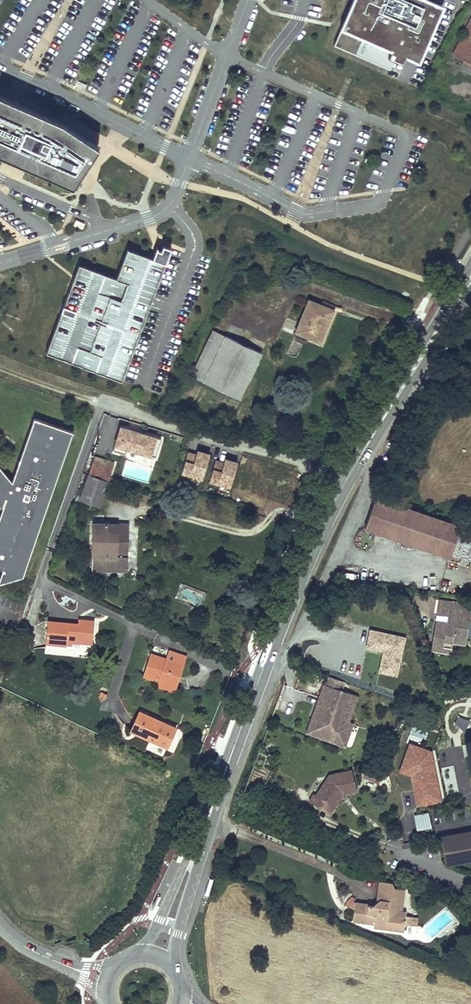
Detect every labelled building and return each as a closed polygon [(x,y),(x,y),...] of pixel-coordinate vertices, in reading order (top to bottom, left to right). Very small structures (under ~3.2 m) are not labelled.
[(334,45),(390,69),(394,60),(403,63),(406,56),(391,49),(408,8),(418,13),(424,0),(353,0),(334,45)] [(406,56),(420,62),(444,6),(430,0),(424,0),(418,13),(408,8),(391,49),(406,56)] [(470,19),(452,55),(470,64),(470,20),(470,19)] [(0,95),(0,154),(9,158),(67,183),(94,143),(62,122),(13,101),(0,95)] [(72,186),(98,146),(94,143),(67,183),(72,186)] [(85,224),(76,221),(74,226),(82,229),(85,224)] [(163,245),(161,250),(156,248),(153,258),(127,249),(116,278),(79,264),(46,353),(122,381),(171,248),(163,245)] [(332,307),(307,297),(295,331),(320,340),(332,307)] [(262,352),(213,331),(193,379),(242,399),(262,352)] [(73,432),(34,418),(11,480),(0,467),(0,568),(0,569),(0,582),(21,576),(73,432)] [(118,430),(112,449),(150,460),(155,441),(118,430)] [(186,453),(179,475),(230,491),(237,469),(186,453)] [(96,460),(78,503),(97,511),(115,468),(96,460)] [(461,526),(375,497),(364,530),(450,559),(461,526)] [(107,523),(93,522),(92,569),(129,570),(129,533),(107,532),(107,523)] [(130,523),(107,523),(107,532),(129,533),(130,523)] [(453,602),(438,600),(435,621),(450,623),(453,602)] [(431,651),(451,654),(452,643),(465,645),(467,636),(470,637),(470,604),(453,602),(450,623),(435,621),(431,651)] [(77,624),(45,622),(43,644),(65,645),(65,640),(92,643),(94,620),(77,619),(77,624)] [(406,635),(372,627),(368,644),(389,649),(388,653),(384,652),(381,669),(398,672),(406,635)] [(153,656),(146,678),(162,683),(179,689),(186,667),(189,658),(172,653),(169,662),(153,656)] [(343,690),(347,682),(330,674),(326,683),(329,684),(326,693),(328,693),(326,697),(321,695),(317,704),(320,705),(317,713),(319,714),(318,716),(312,714),(306,729),(329,739),(332,732),(345,738),(351,724),(346,722),(342,720),(349,705),(353,707),(358,697),(343,690)] [(161,688),(178,694),(179,689),(162,683),(161,688)] [(326,683),(321,695),(326,697),(328,693),(326,693),(329,684),(326,683)] [(342,720),(346,722),(353,707),(349,705),(342,720)] [(134,734),(170,751),(179,733),(143,715),(134,734)] [(332,732),(329,739),(341,745),(345,738),(332,732)] [(418,806),(441,800),(432,751),(408,743),(398,775),(411,777),(418,806)] [(383,772),(369,767),(367,774),(381,779),(383,772)] [(340,790),(354,790),(354,769),(331,770),(314,787),(312,785),(306,791),(318,802),(324,797),(327,800),(338,788),(340,790)] [(318,802),(324,808),(340,790),(338,788),(327,800),(324,797),(318,802)] [(441,836),(446,863),(470,859),(470,831),(441,836)] [(392,881),(381,880),(378,895),(380,900),(372,904),(354,901),(352,922),(371,925),(370,930),(385,931),(386,926),(403,927),(406,911),(403,910),(405,889),(392,887),(392,881)] [(344,905),(352,908),(355,899),(348,896),(344,905)] [(403,927),(386,926),(385,931),(385,934),(402,935),(403,927)]
